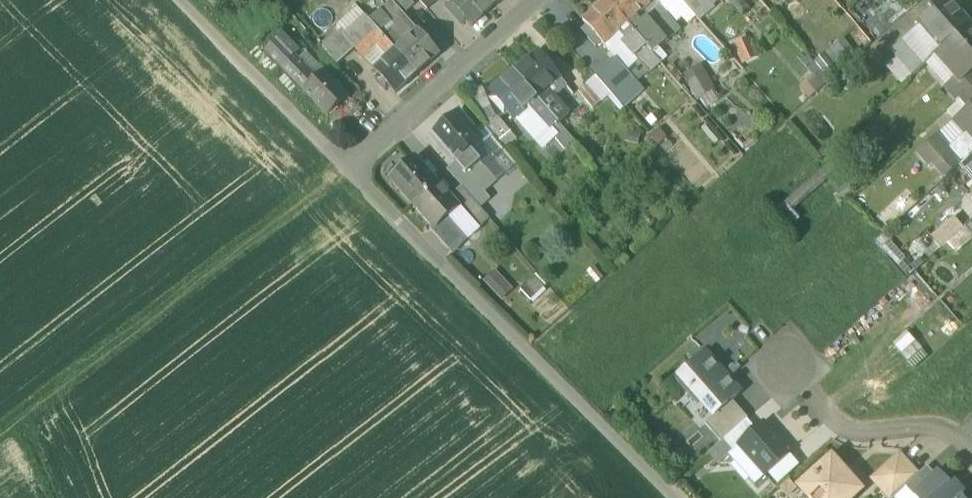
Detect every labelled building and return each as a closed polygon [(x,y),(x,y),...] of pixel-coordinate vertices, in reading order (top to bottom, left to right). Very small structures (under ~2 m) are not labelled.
[(393,0),(383,0),(378,5),(381,9),(389,18),(394,23),(405,13),(393,0)] [(410,0),(393,0),(405,13),(415,4),(410,0)] [(490,0),(453,0),(458,7),(453,11),(460,19),(466,15),(473,23),(494,5),(490,0)] [(607,1),(628,25),(653,4),(649,0),(608,0),(607,1)] [(682,0),(658,0),(657,1),(676,23),(691,10),(682,0)] [(682,0),(691,10),(697,16),(715,0),(683,0),(682,0)] [(948,0),(940,0),(917,21),(920,24),(941,49),(970,24),(948,0)] [(628,25),(607,1),(585,20),(606,44),(628,25)] [(653,4),(628,25),(648,48),(654,55),(683,31),(676,23),(657,1),(653,4)] [(381,9),(368,21),(377,31),(385,39),(396,51),(420,30),(405,13),(394,23),(389,27),(385,22),(389,18),(381,9)] [(364,17),(344,35),(357,48),(377,31),(368,21),(364,17)] [(394,23),(389,18),(385,22),(389,27),(394,23)] [(941,49),(920,24),(901,40),(923,65),(936,54),(941,49)] [(936,54),(956,77),(961,83),(971,73),(971,27),(970,24),(941,49),(936,54)] [(648,48),(628,25),(606,44),(618,58),(628,70),(639,60),(637,58),(648,48)] [(420,30),(396,51),(417,75),(441,54),(420,30)] [(340,31),(322,48),(337,64),(355,47),(344,35),(340,31)] [(377,31),(357,48),(365,57),(379,45),(385,39),(377,31)] [(301,52),(283,34),(264,52),(282,70),(301,52)] [(749,36),(734,42),(743,61),(757,55),(749,36)] [(396,51),(385,39),(379,45),(389,57),(376,69),(381,75),(377,79),(383,86),(387,82),(397,93),(417,75),(396,51)] [(923,65),(901,40),(890,50),(896,56),(912,75),(923,65)] [(389,57),(379,45),(365,57),(376,69),(389,57)] [(325,69),(305,48),(301,52),(282,70),(302,92),(325,69)] [(654,55),(648,48),(637,58),(639,60),(628,70),(634,76),(638,82),(661,63),(654,55)] [(540,51),(515,73),(537,97),(559,122),(571,112),(558,95),(568,86),(540,51)] [(912,75),(896,56),(885,65),(902,84),(912,75)] [(596,77),(623,108),(641,92),(630,79),(634,76),(628,70),(618,58),(596,77)] [(715,90),(703,67),(685,77),(697,100),(715,90)] [(350,95),(325,69),(302,92),(327,118),(350,95)] [(515,73),(494,92),(543,148),(565,129),(559,122),(537,97),(515,73)] [(945,87),(958,101),(961,98),(971,88),(971,73),(961,83),(956,77),(945,87)] [(961,98),(969,107),(971,105),(971,88),(961,98)] [(969,107),(954,120),(966,134),(949,149),(937,136),(917,153),(930,168),(935,164),(946,177),(971,154),(971,105),(969,107)] [(477,135),(458,114),(433,136),(455,161),(469,149),(480,139),(477,135)] [(520,167),(486,127),(477,135),(480,139),(469,149),(481,162),(497,180),(515,164),(518,168),(520,167)] [(481,162),(469,149),(455,161),(456,162),(466,174),(481,162)] [(961,164),(971,176),(971,154),(961,164)] [(439,183),(416,157),(390,180),(432,229),(448,215),(458,206),(459,205),(450,196),(439,183)] [(466,174),(456,162),(446,170),(461,186),(479,207),(490,198),(484,192),(483,193),(466,174)] [(497,180),(481,162),(466,174),(483,193),(484,192),(497,180)] [(479,207),(461,186),(450,196),(459,205),(458,206),(471,220),(482,211),(479,207)] [(432,229),(430,230),(440,242),(458,226),(448,215),(432,229)] [(953,218),(932,236),(941,248),(963,229),(953,218)] [(543,288),(534,277),(521,288),(530,299),(543,288)] [(518,297),(505,282),(496,290),(510,305),(518,297)] [(740,393),(705,353),(678,376),(714,416),(732,400),(740,393)] [(732,400),(714,416),(704,424),(721,442),(747,419),(732,400)] [(747,419),(723,440),(733,451),(739,446),(738,445),(756,430),(747,419)] [(756,430),(738,445),(739,446),(765,475),(792,451),(781,439),(779,440),(763,423),(756,430)] [(873,479),(889,497),(891,497),(905,486),(917,475),(899,455),(873,479)] [(832,457),(799,487),(809,497),(852,497),(861,490),(832,457)] [(917,475),(905,486),(913,496),(936,476),(935,476),(927,466),(917,475)] [(950,484),(940,472),(935,476),(936,476),(913,496),(915,497),(963,497),(961,496),(965,493),(953,481),(950,484)]
